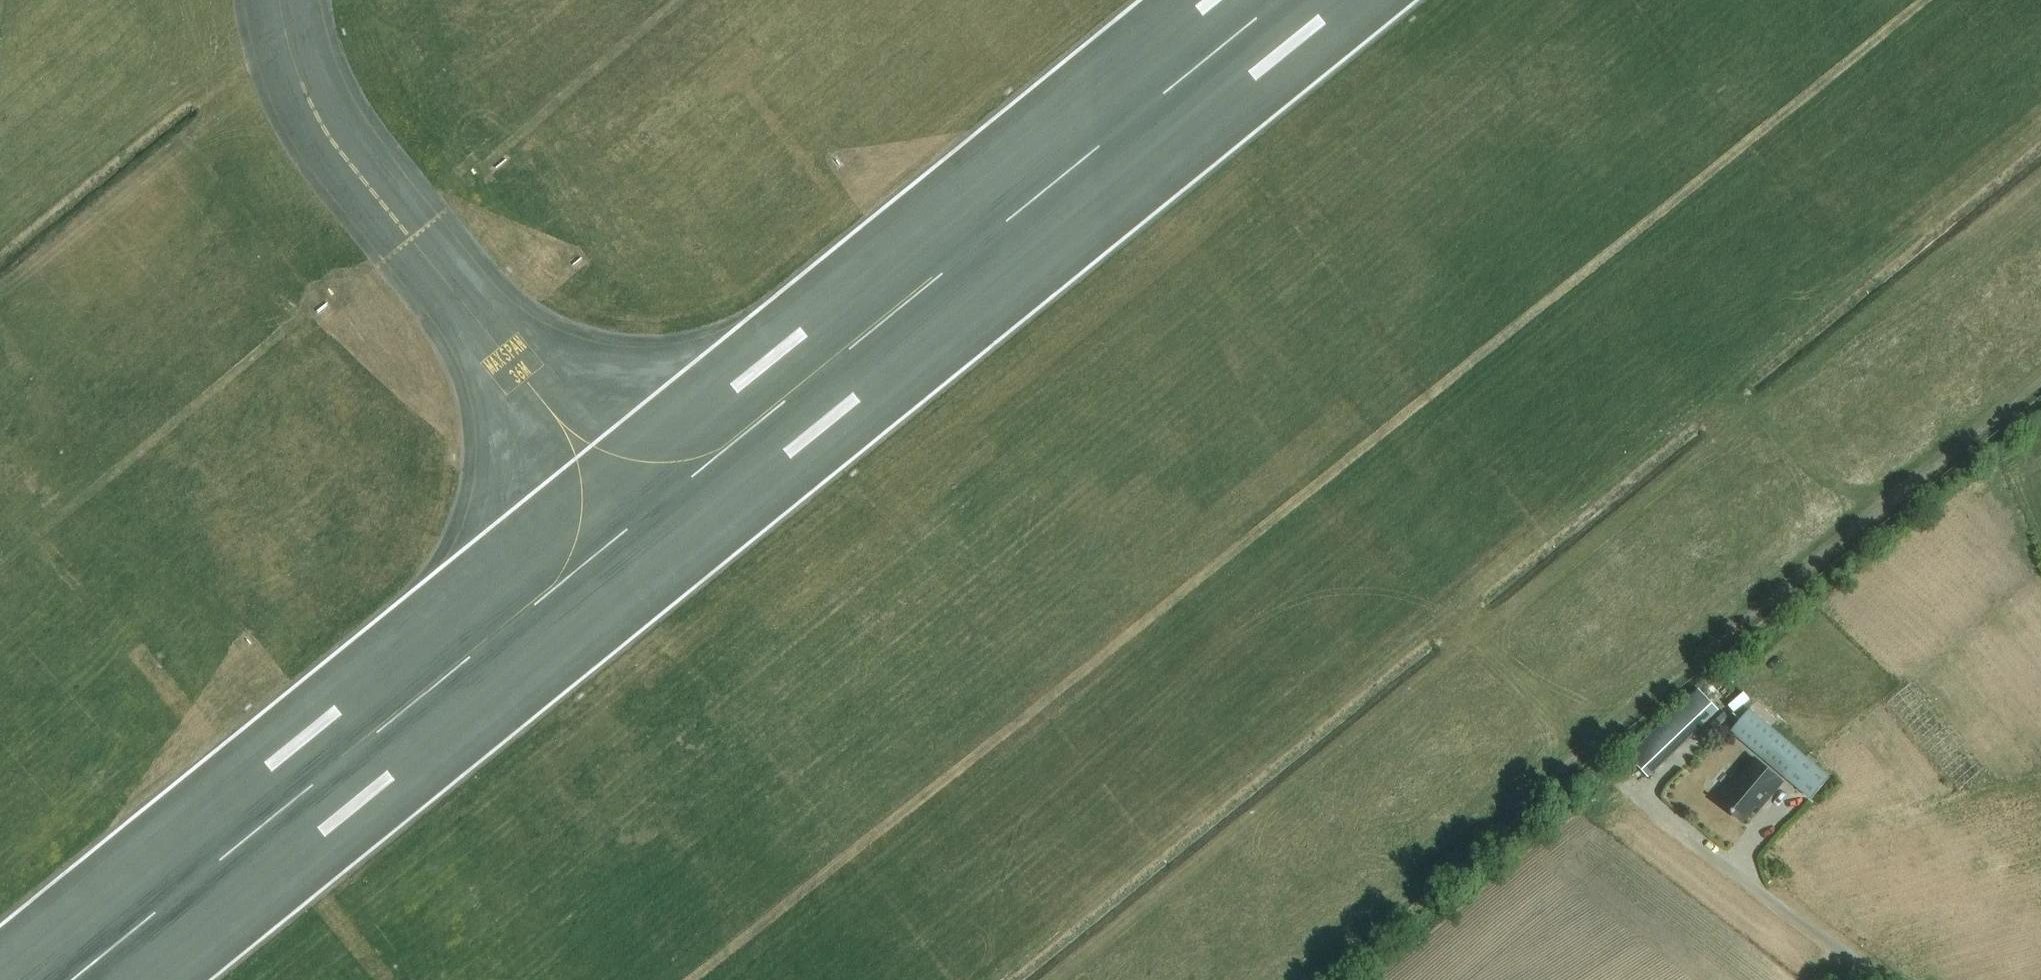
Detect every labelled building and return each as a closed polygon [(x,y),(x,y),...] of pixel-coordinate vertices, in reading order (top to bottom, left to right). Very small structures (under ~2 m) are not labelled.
[(1628,755),(1649,777),(1720,710),(1698,688),(1628,755)] [(1831,777),(1750,709),(1731,731),(1812,800),(1831,777)] [(1766,803),(1784,780),(1760,760),(1725,801),(1744,817),(1760,798),(1766,803)]
